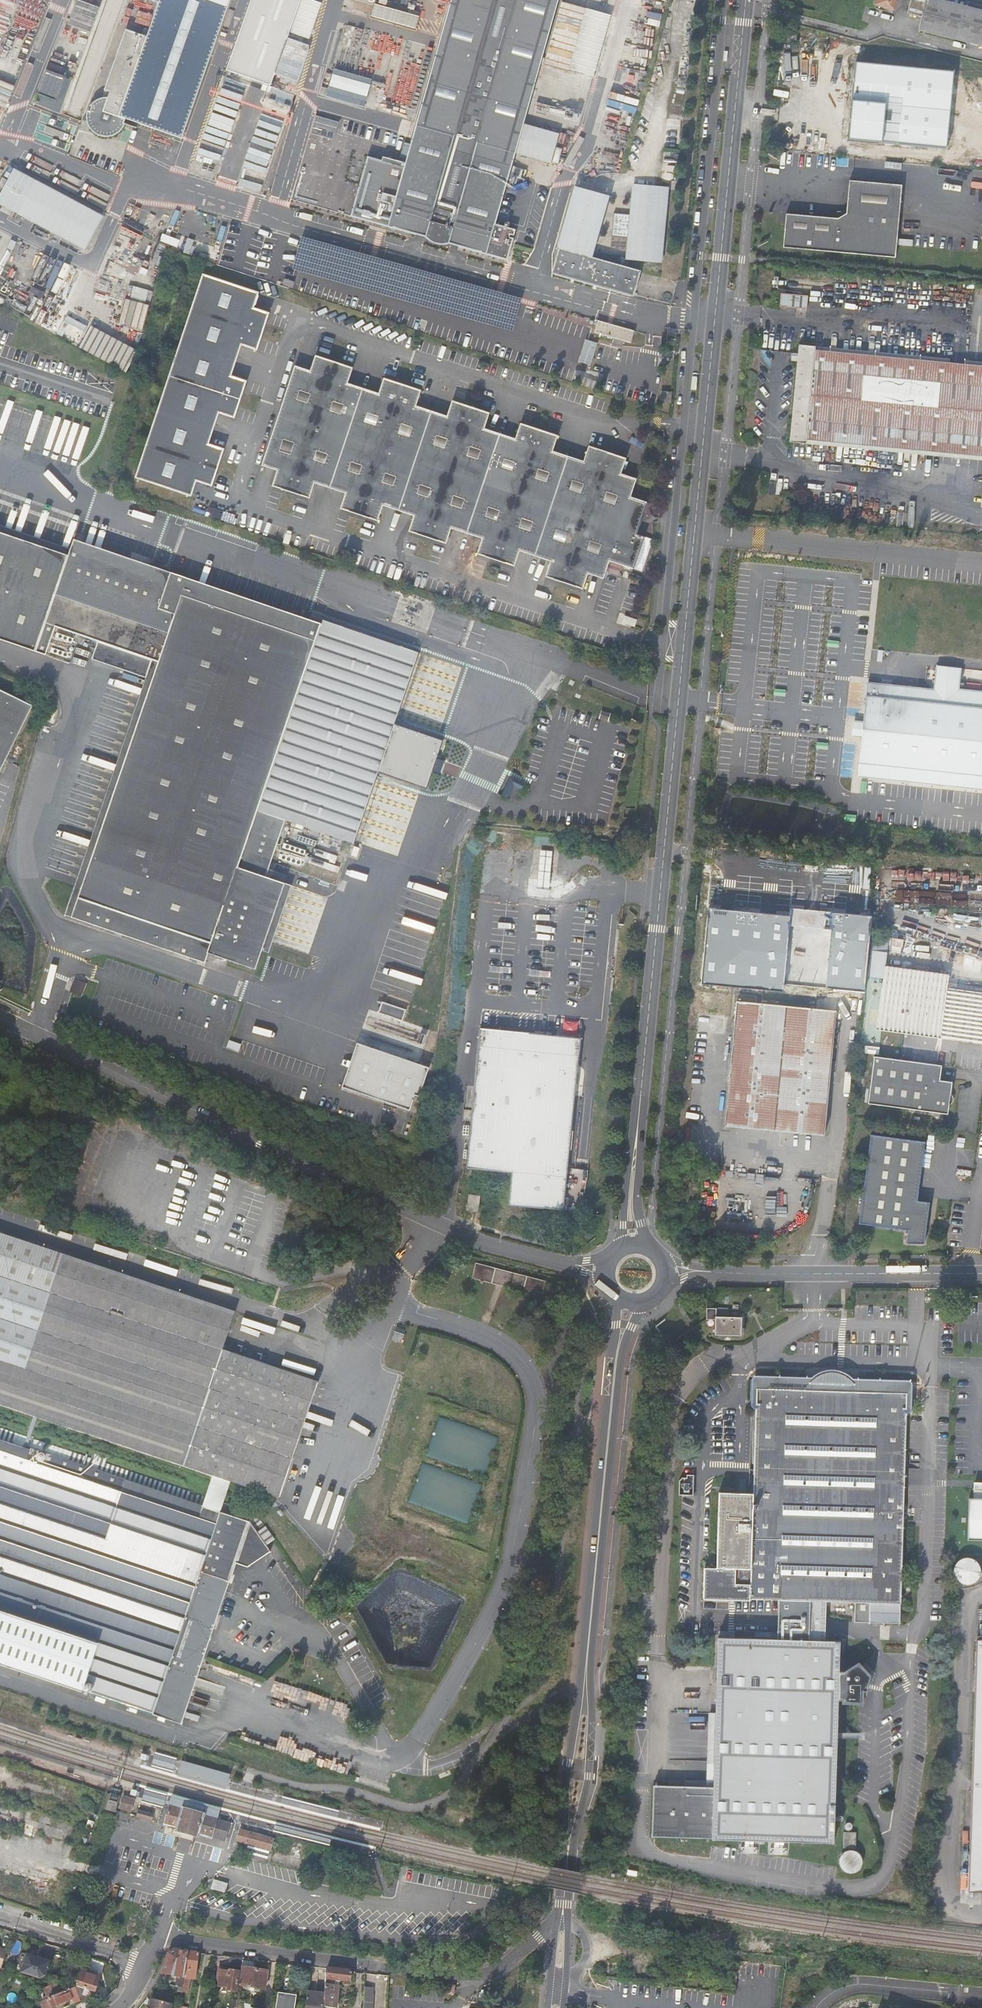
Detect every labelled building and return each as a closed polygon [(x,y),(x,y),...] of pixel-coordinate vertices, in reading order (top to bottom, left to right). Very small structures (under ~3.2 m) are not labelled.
[(163,2),(226,25),(236,0),(163,0),(163,2)] [(288,47),(305,0),(256,0),(245,31),(288,47)] [(412,139),(316,112),(291,198),(505,260),(530,173),(510,167),(558,0),(453,0),(412,139)] [(875,5),(875,6),(886,8),(894,10),(897,0),(877,0),(875,5)] [(973,10),(934,0),(910,0),(907,14),(921,18),(919,31),(981,47),(981,12),(973,10)] [(226,25),(163,2),(157,16),(221,39),(226,25)] [(372,15),(417,28),(420,15),(375,2),(372,15)] [(595,75),(611,14),(587,8),(571,69),(595,75)] [(221,39),(157,16),(124,107),(117,108),(110,113),(105,119),(104,125),(105,133),(109,138),(113,142),(120,144),(125,144),(133,141),(139,135),(141,128),(182,143),(221,39)] [(832,38),(815,37),(815,30),(809,30),(809,38),(800,38),(800,52),(810,52),(810,50),(812,49),(813,51),(828,52),(828,48),(839,48),(839,44),(832,43),(832,38)] [(283,62),(288,47),(245,31),(239,46),(283,62)] [(788,40),(797,41),(797,32),(789,31),(788,40)] [(272,91),(283,62),(239,46),(229,75),(272,91)] [(877,56),(867,97),(981,124),(981,77),(961,72),(963,63),(917,53),(916,61),(890,55),(884,54),(877,56)] [(365,106),(373,79),(335,68),(327,95),(365,106)] [(894,157),(898,137),(878,133),(873,152),(894,157)] [(933,161),(949,165),(954,146),(937,142),(933,161)] [(104,213),(13,168),(0,195),(0,205),(87,248),(104,213)] [(896,257),(902,184),(849,180),(847,212),(839,218),(787,213),(784,247),(896,257)] [(629,259),(659,262),(668,188),(638,184),(629,259)] [(577,187),(571,192),(556,245),(584,254),(602,194),(577,187)] [(553,257),(552,274),(629,296),(633,269),(584,254),(556,245),(553,257)] [(253,307),(258,291),(204,273),(136,478),(191,496),(196,481),(210,485),(222,448),(209,444),(219,413),(233,418),(245,380),(230,375),(241,344),(255,349),(267,311),(253,307)] [(782,294),(782,304),(795,305),(795,304),(807,305),(808,295),(782,294)] [(612,326),(598,322),(597,327),(611,331),(612,326)] [(80,348),(128,371),(138,348),(91,326),(80,348)] [(632,344),(636,332),(612,326),(611,331),(597,327),(595,334),(615,339),(613,345),(623,347),(624,342),(632,344)] [(981,455),(981,363),(813,348),(813,344),(797,343),(796,352),(795,359),(787,441),(804,443),(805,438),(981,455)] [(311,371),(295,365),(262,466),(277,470),(272,485),(308,497),(313,482),(344,492),(339,507),(376,519),(381,504),(412,515),(407,529),(446,542),(451,527),(481,537),(476,553),(514,566),(519,550),(550,560),(545,576),(582,588),(587,573),(603,578),(608,561),(633,569),(644,536),(636,534),(646,502),(630,497),(636,479),(621,474),(626,459),(589,447),(584,461),(554,451),(559,436),(523,424),(518,439),(485,428),(490,414),(453,402),(448,416),(416,405),(421,391),(384,378),(379,393),(348,382),(352,368),(316,356),(311,371)] [(662,392),(660,403),(670,404),(671,393),(662,392)] [(58,635),(88,545),(72,543),(64,574),(35,565),(39,549),(0,535),(0,643),(41,658),(51,631),(58,635)] [(65,558),(39,549),(35,565),(64,574),(72,543),(70,543),(65,558)] [(66,920),(161,952),(202,965),(208,947),(256,963),(284,878),(266,872),(285,817),(353,839),(376,770),(426,786),(433,765),(435,759),(442,738),(393,722),(416,652),(322,622),(248,597),(88,545),(58,635),(150,666),(66,920)] [(421,639),(327,607),(322,622),(416,652),(421,639)] [(621,621),(633,625),(636,618),(624,614),(621,621)] [(864,775),(981,787),(981,692),(962,690),(964,669),(940,667),(938,691),(916,689),(912,689),(871,685),(868,725),(858,724),(857,737),(867,738),(864,775)] [(13,741),(13,740),(28,708),(0,694),(0,768),(13,741)] [(500,793),(505,796),(515,779),(509,775),(500,793)] [(536,886),(548,888),(552,849),(541,848),(536,886)] [(809,890),(751,884),(749,902),(746,923),(744,942),(811,949),(813,939),(804,938),(809,890)] [(735,923),(746,923),(749,902),(738,901),(735,923)] [(477,909),(475,931),(484,932),(486,910),(477,909)] [(884,988),(882,988),(881,998),(968,1008),(970,989),(949,987),(950,975),(886,967),(884,988)] [(61,1000),(69,1003),(75,990),(66,986),(61,1000)] [(970,989),(968,1008),(964,1040),(981,1042),(981,991),(970,989)] [(964,1040),(968,1008),(881,998),(879,1026),(943,1034),(942,1037),(964,1040)] [(382,1002),(380,1013),(404,1018),(406,1007),(382,1002)] [(727,1127),(827,1137),(837,1022),(828,1022),(829,1012),(736,1003),(735,1016),(737,1017),(727,1127)] [(837,1022),(838,1013),(829,1012),(828,1022),(837,1022)] [(563,1019),(562,1035),(581,1036),(581,1020),(563,1019)] [(505,1032),(477,1030),(465,1171),(508,1176),(505,1207),(563,1212),(581,1040),(505,1032)] [(238,1052),(241,1046),(229,1039),(226,1045),(238,1052)] [(341,1086),(412,1111),(428,1066),(357,1041),(341,1086)] [(950,1115),(953,1083),(941,1082),(942,1068),(875,1060),(870,1107),(950,1115)] [(931,1205),(918,1204),(925,1144),(871,1137),(860,1226),(910,1232),(909,1244),(926,1246),(931,1205)] [(464,1214),(471,1216),(475,1216),(476,1200),(475,1199),(466,1198),(464,1214)] [(9,1236),(0,1233),(0,1402),(281,1498),(320,1384),(224,1351),(237,1313),(51,1252),(9,1236)] [(531,1278),(529,1287),(538,1290),(541,1281),(531,1278)] [(724,1309),(725,1296),(716,1295),(716,1309),(716,1319),(738,1318),(739,1309),(724,1309)] [(675,1306),(667,1312),(670,1317),(679,1312),(675,1306)] [(707,1308),(707,1319),(716,1319),(716,1309),(707,1308)] [(716,1334),(742,1335),(742,1318),(738,1318),(716,1319),(716,1334)] [(663,1836),(834,1841),(840,1641),(825,1641),(826,1601),(869,1603),(869,1623),(899,1624),(905,1424),(915,1424),(915,1405),(906,1405),(906,1394),(829,1391),(756,1388),(756,1411),(753,1493),(733,1493),(726,1493),(706,1492),(704,1567),(690,1566),(689,1599),(750,1601),(750,1599),(811,1601),(810,1640),(735,1638),(719,1638),(717,1712),(714,1787),(685,1786),(664,1786),(663,1836)] [(0,1424),(0,1663),(180,1723),(253,1506),(247,1502),(0,1424)] [(726,1493),(733,1493),(734,1478),(726,1477),(726,1493)] [(968,1499),(967,1538),(981,1538),(981,1499),(968,1499)] [(266,1526),(259,1531),(263,1538),(271,1533),(266,1526)] [(969,1557),(967,1557),(964,1557),(962,1558),(960,1559),(958,1560),(956,1562),(955,1564),(954,1567),(954,1569),(954,1571),(954,1574),(955,1576),(956,1578),(958,1580),(960,1582),(962,1583),(964,1583),(967,1584),(969,1584),(971,1583),(974,1582),(976,1581),(977,1579),(979,1577),(980,1575),(980,1573),(981,1570),(980,1568),(980,1566),(979,1563),(977,1561),(976,1560),(974,1558),(971,1557),(969,1557)] [(977,1634),(968,1884),(981,1884),(981,1634),(977,1634)] [(685,1781),(685,1786),(714,1787),(717,1712),(708,1712),(707,1782),(685,1781)] [(226,1781),(228,1775),(186,1763),(182,1762),(182,1763),(180,1768),(226,1781)] [(180,1768),(178,1775),(224,1788),(226,1781),(180,1768)] [(449,1770),(438,1775),(440,1779),(451,1774),(449,1770)] [(112,1794),(107,1809),(116,1812),(120,1797),(112,1794)] [(215,1820),(218,1811),(171,1797),(169,1807),(182,1811),(188,1812),(198,1815),(203,1817),(215,1820)] [(134,1801),(124,1798),(121,1807),(131,1811),(132,1810),(134,1801)] [(229,1824),(215,1820),(203,1817),(198,1815),(188,1812),(182,1811),(169,1807),(163,1826),(176,1830),(175,1833),(181,1834),(192,1837),(196,1839),(197,1837),(209,1841),(210,1838),(223,1842),(224,1839),(229,1824)] [(153,1816),(140,1812),(138,1820),(150,1824),(153,1816)] [(274,1842),(240,1832),(237,1843),(271,1853),(274,1842)] [(859,1872),(861,1850),(844,1849),(842,1871),(859,1872)] [(228,1884),(213,1880),(211,1889),(225,1894),(228,1884)] [(188,1952),(175,1951),(167,1955),(161,1974),(176,1977),(174,1987),(176,1987),(175,1993),(179,1994),(182,1977),(188,1952)] [(21,1971),(46,1978),(52,1959),(26,1952),(21,1971)] [(188,1952),(182,1977),(188,1978),(194,1979),(198,1953),(188,1952)] [(253,1960),(242,1959),(241,1968),(252,1970),(253,1960)] [(241,1968),(238,1986),(264,1990),(267,1972),(252,1970),(241,1968)] [(229,1973),(229,1971),(217,1969),(215,1982),(219,1982),(221,1972),(229,1973)] [(327,2007),(336,2007),(338,1985),(336,1985),(336,1981),(349,1983),(350,1972),(326,1969),(324,1993),(322,2007),(327,2007)] [(77,1987),(84,1990),(83,1995),(89,1998),(91,1998),(93,1993),(94,1994),(99,1976),(82,1970),(77,1987)] [(226,1988),(226,1991),(236,1993),(239,1973),(229,1971),(229,1973),(221,1972),(219,1982),(218,1987),(226,1988)] [(186,1990),(188,1978),(182,1977),(179,1994),(176,2007),(185,2007),(182,2007),(184,2000),(181,2000),(183,1990),(186,1990)] [(365,1977),(364,1986),(372,1987),(372,1978),(365,1977)] [(89,1998),(83,1995),(84,1990),(77,1987),(71,1989),(70,1987),(63,1990),(60,1994),(56,1986),(44,1991),(51,2007),(65,2007),(89,1998)] [(364,1986),(363,2000),(371,2001),(372,1987),(364,1986)] [(324,1993),(306,1991),(305,2007),(322,2007),(324,1993)] [(276,2007),(294,2007),(295,2000),(277,1997),(276,2007)] [(151,1999),(149,2007),(171,2007),(172,2005),(151,1999)]
